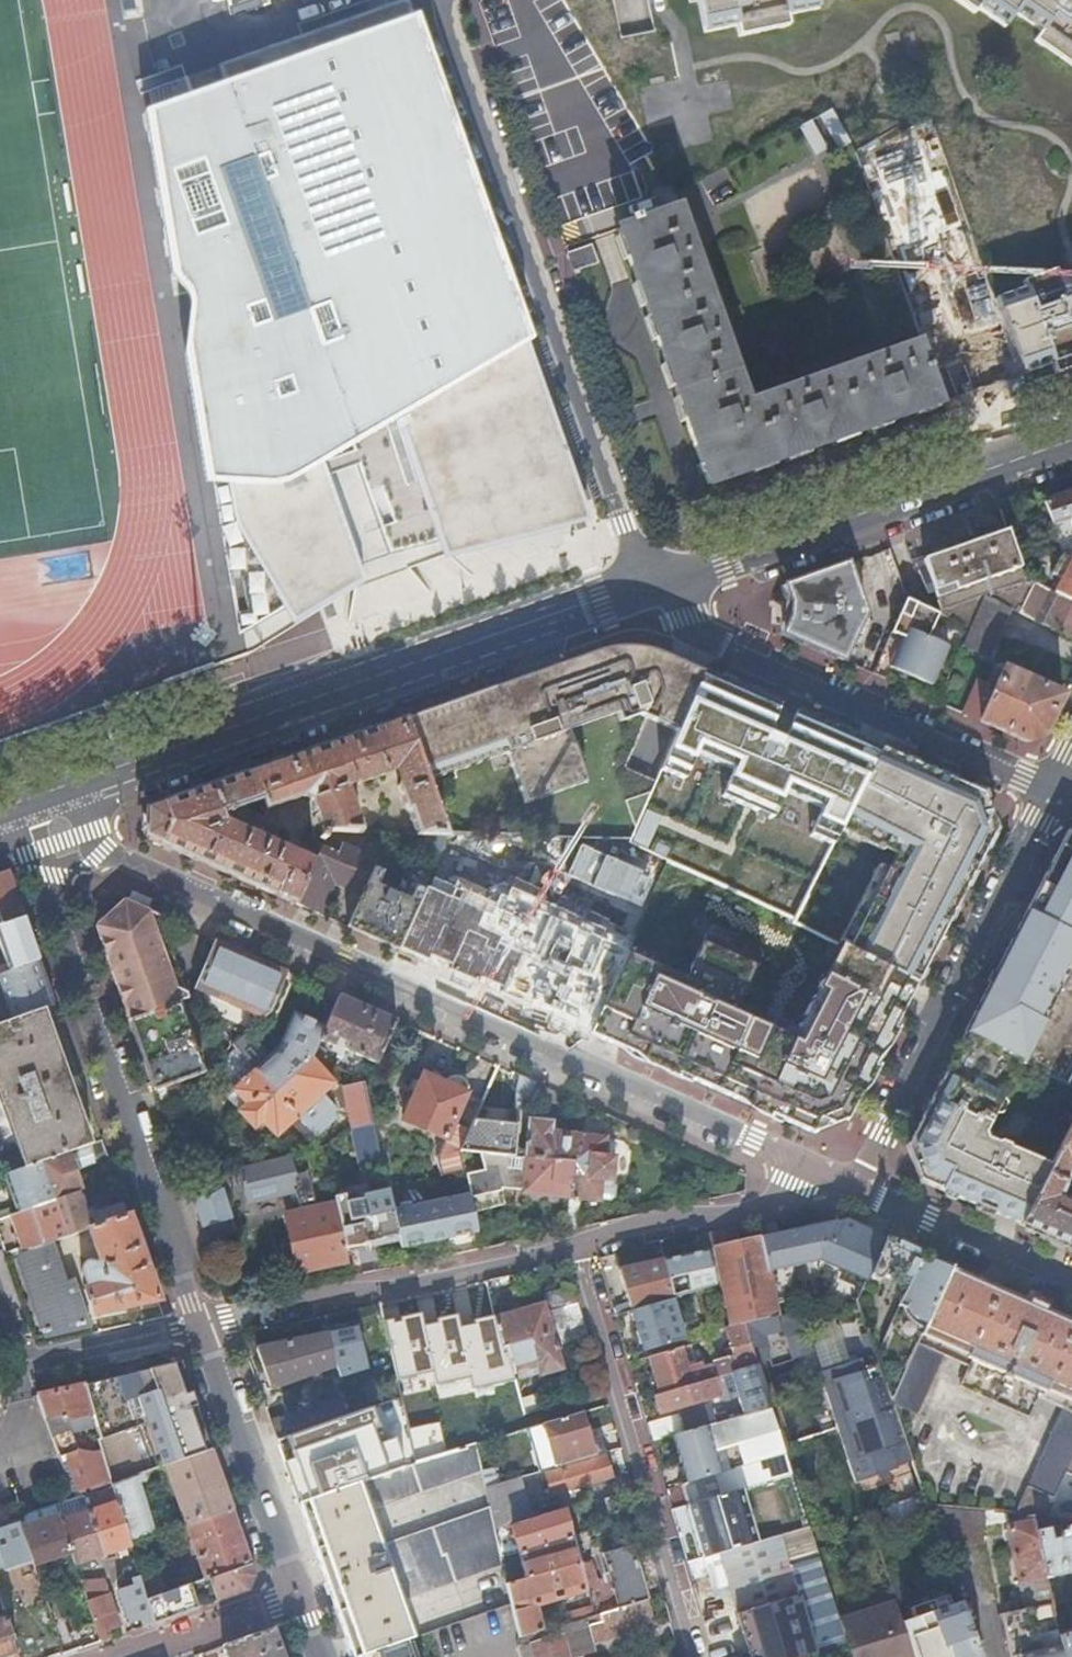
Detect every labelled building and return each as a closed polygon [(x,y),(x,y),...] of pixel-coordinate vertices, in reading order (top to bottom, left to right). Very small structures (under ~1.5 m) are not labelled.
[(235,17),(274,4),(273,0),(232,0),(235,17)] [(703,31),(731,25),(733,32),(733,35),(783,24),(783,20),(782,15),(813,8),(812,0),(695,0),(703,31)] [(978,10),(964,0),(953,0),(974,15),(978,10)] [(978,10),(982,5),(1008,24),(1014,15),(1017,10),(1044,29),(1040,34),(1038,37),(1071,61),(1071,0),(964,0),(978,10)] [(582,507),(409,2),(222,68),(228,86),(148,114),(174,276),(190,292),(195,303),(195,310),(188,357),(209,484),(218,485),(231,566),(240,560),(252,630),(283,612),(358,567),(296,391),(326,379),(380,530),(393,526),(403,553),(437,544),(582,507)] [(1005,29),(1008,24),(982,5),(978,10),(1005,29)] [(815,13),(813,8),(782,15),(783,20),(815,13)] [(1014,15),(1040,34),(1044,29),(1017,10),(1014,15)] [(785,31),(783,24),(733,35),(735,42),(785,31)] [(704,38),(733,32),(731,25),(703,31),(704,38)] [(1038,37),(1034,43),(1071,69),(1071,61),(1038,37)] [(800,124),(817,156),(850,139),(833,107),(800,124)] [(904,300),(921,347),(942,408),(982,393),(1020,379),(1018,373),(996,311),(994,305),(928,115),(855,152),(904,300)] [(780,224),(806,216),(795,180),(743,197),(759,244),(784,236),(780,224)] [(942,408),(921,347),(881,362),(879,355),(868,360),(870,364),(801,390),(799,384),(788,388),(790,394),(756,407),(758,413),(748,417),(724,345),(728,344),(725,334),(720,336),(694,264),(699,262),(695,251),(690,252),(676,213),(637,227),(635,221),(625,225),(627,231),(617,235),(680,415),(706,491),(942,408)] [(575,276),(596,269),(590,248),(568,256),(575,276)] [(1021,287),(1023,293),(1058,281),(1056,275),(1021,287)] [(1058,283),(1060,288),(1071,284),(1071,278),(1058,283)] [(1060,288),(1058,283),(1058,281),(1023,293),(1024,295),(1026,301),(996,311),(1018,373),(1059,358),(1061,365),(1062,369),(1071,365),(1071,284),(1060,288)] [(1024,295),(994,305),(996,311),(1026,301),(1024,295)] [(1018,373),(1020,379),(1061,365),(1059,358),(1018,373)] [(1064,375),(1071,372),(1071,365),(1062,369),(1064,375)] [(296,391),(322,465),(340,455),(351,449),(326,379),(296,391)] [(1045,504),(1062,556),(1071,562),(1071,495),(1045,504)] [(582,507),(437,544),(443,563),(588,526),(582,507)] [(393,526),(380,530),(389,556),(403,553),(393,526)] [(1008,533),(967,548),(985,599),(1010,612),(1019,616),(1036,584),(1023,577),(1008,533)] [(985,599),(967,548),(924,563),(924,564),(918,567),(928,597),(935,595),(943,619),(959,626),(971,631),(985,599)] [(1059,596),(1071,603),(1071,562),(1062,556),(1052,575),(1061,581),(1054,594),(1059,596)] [(240,560),(231,566),(243,635),(252,630),(240,560)] [(804,580),(786,586),(789,596),(792,604),(790,619),(783,636),(844,663),(865,615),(848,565),(804,580)] [(358,567),(283,612),(293,628),(300,624),(364,585),(358,567)] [(1052,592),(1038,585),(1033,594),(1047,601),(1052,592)] [(1071,643),(1071,603),(1059,596),(1043,629),(1071,643)] [(1010,612),(985,599),(971,631),(965,642),(962,649),(988,661),(1010,612)] [(938,616),(906,601),(893,634),(904,639),(891,670),(911,678),(928,640),(938,616)] [(971,631),(959,626),(954,637),(965,642),(971,631)] [(928,640),(911,678),(932,688),(949,649),(928,640)] [(660,726),(675,735),(703,672),(683,664),(673,660),(647,650),(627,643),(603,646),(616,716),(619,725),(641,718),(647,720),(660,726)] [(603,646),(566,660),(586,727),(616,716),(603,646)] [(568,733),(586,727),(566,660),(404,721),(426,782),(505,755),(523,806),(586,785),(577,758),(577,757),(568,733)] [(980,684),(964,717),(1026,744),(1041,739),(1043,735),(1063,697),(1005,671),(995,691),(980,684)] [(844,830),(880,752),(859,743),(826,728),(826,729),(812,723),(809,730),(802,727),(801,730),(786,723),(774,718),(776,716),(769,713),(773,705),(759,699),(759,697),(703,672),(675,735),(733,760),(717,795),(778,822),(794,786),(826,800),(818,818),(828,823),(844,830)] [(445,837),(426,782),(404,721),(319,751),(181,800),(145,812),(143,839),(295,907),(314,863),(224,823),(223,818),(227,815),(228,816),(233,815),(233,813),(262,803),(265,812),(303,799),(311,803),(321,834),(320,839),(324,841),(327,833),(343,833),(361,834),(347,789),(352,782),(359,786),(392,775),(396,766),(400,766),(403,777),(398,788),(406,813),(408,812),(417,836),(445,837)] [(912,765),(880,752),(844,830),(885,846),(899,851),(907,862),(898,879),(888,874),(846,951),(915,987),(958,904),(984,851),(995,834),(985,797),(961,787),(912,765)] [(587,785),(577,757),(577,758),(586,785),(587,785)] [(635,831),(651,795),(625,803),(635,831)] [(324,841),(323,842),(340,844),(343,833),(327,833),(324,841)] [(964,1036),(1068,1089),(1071,1081),(1071,836),(1067,834),(1050,867),(1057,870),(1053,879),(1046,875),(1017,933),(964,1036)] [(332,883),(361,896),(372,871),(375,862),(343,848),(340,856),(320,849),(314,863),(295,907),(318,917),(332,883)] [(1050,867),(1046,875),(1053,879),(1057,870),(1050,867)] [(813,883),(818,873),(809,869),(804,879),(813,883)] [(373,941),(397,951),(416,907),(418,907),(424,894),(415,889),(410,903),(377,888),(382,875),(372,871),(361,896),(347,929),(373,941)] [(2,926),(23,919),(8,875),(2,878),(0,878),(0,920),(2,926)] [(180,1006),(184,1004),(159,940),(152,938),(161,919),(125,903),(96,928),(120,995),(129,1022),(180,1006)] [(184,1004),(192,1001),(161,919),(152,938),(159,940),(184,1004)] [(688,979),(625,953),(588,1037),(808,1134),(846,1122),(915,987),(846,951),(838,947),(794,1031),(738,1007),(761,957),(706,932),(688,979)] [(270,1012),(285,974),(252,959),(216,943),(196,991),(252,1014),(260,1022),(270,1012)] [(47,985),(43,974),(39,963),(0,977),(0,986),(5,1000),(47,985)] [(13,1022),(38,1013),(43,1012),(54,1007),(50,995),(47,985),(5,1000),(7,1006),(13,1022)] [(377,1064),(396,1022),(366,1009),(340,998),(327,1029),(321,1042),(333,1048),(332,1051),(339,1054),(337,1058),(343,1061),(345,1057),(344,1056),(345,1052),(377,1064)] [(1,1008),(6,1025),(13,1022),(7,1006),(1,1008)] [(153,1092),(183,1081),(204,1074),(180,1006),(129,1022),(145,1066),(153,1092)] [(38,1013),(87,1149),(88,1149),(89,1149),(91,1148),(43,1012),(38,1013)] [(3,1095),(16,1091),(42,1165),(68,1156),(87,1149),(38,1013),(13,1022),(6,1025),(0,1027),(0,1086),(3,1095)] [(277,1094),(313,1060),(321,1042),(327,1029),(297,1015),(280,1049),(271,1057),(248,1033),(233,1047),(255,1071),(277,1094)] [(964,1036),(904,1154),(913,1180),(974,1207),(1022,1228),(1071,1128),(1071,1091),(1068,1089),(964,1036)] [(299,1119),(277,1094),(255,1071),(233,1047),(210,1069),(220,1081),(222,1080),(235,1094),(246,1104),(240,1110),(239,1112),(257,1130),(264,1124),(278,1140),(292,1129),(310,1145),(317,1139),(299,1119)] [(335,1084),(313,1060),(277,1094),(299,1119),(307,1127),(317,1139),(335,1124),(336,1106),(324,1095),(335,1084)] [(462,1149),(474,1122),(482,1103),(467,1095),(467,1094),(467,1092),(468,1090),(467,1087),(467,1086),(466,1084),(464,1082),(463,1080),(461,1079),(459,1078),(456,1078),(454,1078),(452,1078),(450,1079),(448,1080),(446,1081),(444,1083),(443,1085),(423,1075),(403,1122),(462,1149)] [(364,1195),(386,1187),(364,1083),(353,1077),(354,1086),(345,1088),(364,1195)] [(531,1107),(535,1083),(522,1078),(516,1107),(531,1107)] [(153,1092),(160,1109),(188,1100),(183,1081),(153,1092)] [(16,1091),(3,1095),(24,1153),(30,1170),(42,1165),(16,1091)] [(229,1099),(240,1110),(246,1104),(235,1094),(229,1099)] [(573,1162),(576,1135),(551,1132),(552,1122),(529,1120),(526,1150),(514,1150),(515,1126),(509,1126),(509,1123),(474,1122),(462,1149),(460,1151),(516,1157),(525,1158),(573,1162)] [(1022,1228),(1071,1250),(1071,1204),(1060,1199),(1071,1173),(1071,1128),(1022,1228)] [(606,1139),(576,1135),(573,1162),(569,1199),(578,1201),(600,1203),(600,1200),(602,1182),(612,1183),(615,1158),(613,1158),(604,1156),(606,1140),(606,1139)] [(606,1140),(604,1156),(613,1158),(615,1144),(612,1141),(606,1140)] [(91,1148),(89,1149),(94,1162),(106,1157),(101,1144),(91,1148)] [(436,1151),(443,1173),(459,1168),(452,1146),(436,1151)] [(87,1149),(68,1156),(74,1174),(96,1166),(94,1162),(89,1149),(88,1149),(87,1149)] [(525,1158),(516,1157),(460,1151),(465,1172),(468,1188),(474,1214),(509,1204),(505,1189),(522,1191),(525,1158)] [(68,1156),(42,1165),(55,1202),(81,1192),(74,1174),(68,1156)] [(290,1157),(237,1168),(246,1206),(299,1194),(290,1157)] [(569,1199),(573,1162),(525,1158),(522,1191),(522,1195),(568,1199),(569,1199)] [(17,1174),(4,1179),(17,1216),(55,1202),(42,1165),(30,1170),(17,1174)] [(201,1226),(231,1216),(217,1177),(187,1186),(194,1205),(201,1226)] [(612,1183),(602,1182),(600,1200),(611,1202),(614,1198),(615,1187),(612,1183)] [(335,1206),(345,1253),(362,1250),(360,1244),(398,1238),(391,1211),(386,1187),(364,1195),(346,1202),(344,1193),(334,1197),(335,1206)] [(81,1192),(55,1202),(68,1238),(88,1230),(93,1229),(87,1210),(81,1192)] [(469,1194),(391,1211),(398,1238),(400,1250),(478,1233),(474,1214),(469,1194)] [(55,1202),(17,1216),(10,1218),(14,1229),(19,1242),(23,1254),(48,1245),(59,1241),(68,1238),(55,1202)] [(87,1210),(93,1229),(128,1217),(127,1215),(123,1203),(97,1212),(96,1210),(91,1209),(87,1210)] [(298,1273),(347,1263),(345,1253),(335,1206),(286,1216),(298,1273)] [(201,1226),(211,1254),(240,1244),(231,1216),(201,1226)] [(91,1318),(158,1303),(146,1269),(128,1217),(93,1229),(88,1230),(91,1239),(99,1263),(95,1269),(93,1268),(90,1267),(87,1267),(84,1269),(83,1270),(81,1272),(82,1278),(83,1279),(87,1291),(84,1292),(91,1318)] [(845,1221),(834,1224),(817,1262),(865,1283),(871,1268),(882,1244),(884,1238),(865,1230),(845,1221)] [(738,1228),(701,1237),(705,1252),(712,1250),(721,1286),(731,1328),(742,1325),(775,1317),(774,1309),(766,1273),(793,1267),(817,1262),(834,1224),(811,1228),(740,1243),(738,1228)] [(19,1242),(14,1229),(9,1231),(14,1244),(19,1242)] [(88,1230),(68,1238),(59,1241),(61,1249),(91,1239),(88,1230)] [(892,1241),(884,1238),(882,1244),(889,1247),(892,1241)] [(912,1250),(898,1244),(883,1277),(903,1286),(907,1288),(919,1259),(928,1263),(930,1258),(926,1256),(912,1250)] [(23,1254),(19,1255),(45,1335),(88,1327),(73,1284),(62,1287),(48,1245),(23,1254)] [(712,1250),(705,1252),(713,1287),(721,1286),(712,1250)] [(705,1252),(664,1261),(671,1299),(690,1294),(687,1283),(700,1279),(703,1290),(713,1287),(705,1252)] [(899,1334),(916,1342),(948,1273),(948,1272),(932,1265),(928,1263),(919,1259),(907,1288),(903,1286),(900,1292),(900,1298),(900,1304),(900,1307),(894,1320),(899,1334)] [(948,1272),(950,1268),(935,1261),(934,1260),(932,1265),(948,1272)] [(671,1299),(664,1261),(663,1262),(619,1271),(630,1311),(641,1308),(649,1306),(646,1295),(655,1293),(657,1303),(671,1299)] [(786,1308),(793,1267),(766,1273),(774,1309),(786,1308)] [(1033,1515),(1045,1517),(1071,1456),(1071,1328),(1042,1315),(1044,1309),(1037,1306),(1030,1302),(1027,1308),(948,1273),(916,1342),(908,1358),(890,1399),(893,1406),(914,1415),(942,1356),(948,1343),(968,1351),(966,1357),(971,1360),(968,1368),(960,1387),(1026,1416),(1034,1396),(1037,1390),(1043,1393),(1047,1385),(1067,1394),(1061,1408),(1015,1512),(1014,1514),(1033,1515)] [(582,1325),(571,1287),(544,1295),(549,1313),(558,1310),(565,1330),(582,1325)] [(630,1311),(643,1354),(684,1341),(671,1299),(657,1303),(649,1306),(641,1308),(630,1311)] [(543,1305),(493,1318),(500,1349),(504,1348),(552,1334),(546,1314),(543,1305)] [(558,1310),(549,1313),(546,1314),(552,1334),(565,1330),(558,1310)] [(419,1316),(383,1323),(395,1382),(430,1374),(423,1330),(419,1316)] [(810,1350),(798,1316),(782,1321),(792,1356),(810,1350)] [(435,1326),(423,1330),(430,1374),(433,1388),(450,1383),(467,1379),(460,1331),(456,1318),(435,1322),(435,1326)] [(473,1328),(460,1331),(467,1379),(470,1390),(513,1381),(512,1374),(504,1348),(500,1349),(493,1318),(473,1323),(473,1328)] [(587,1342),(582,1325),(565,1330),(552,1334),(504,1348),(512,1374),(536,1368),(540,1377),(561,1370),(555,1350),(570,1345),(570,1347),(587,1342)] [(731,1328),(723,1329),(732,1358),(720,1362),(718,1362),(715,1364),(712,1366),(715,1378),(717,1378),(729,1374),(756,1366),(742,1325),(731,1328)] [(367,1369),(357,1328),(256,1350),(271,1391),(334,1366),(339,1377),(367,1369)] [(863,1352),(872,1350),(865,1330),(857,1332),(863,1352)] [(948,1343),(942,1356),(968,1368),(971,1360),(966,1357),(968,1351),(948,1343)] [(658,1395),(690,1386),(687,1373),(691,1372),(689,1366),(685,1368),(678,1350),(648,1359),(658,1395)] [(854,1484),(911,1465),(893,1406),(890,1399),(874,1355),(817,1374),(854,1484)] [(176,1366),(84,1388),(96,1430),(98,1440),(194,1407),(181,1368),(176,1366)] [(770,1409),(756,1366),(729,1374),(735,1392),(729,1394),(731,1400),(737,1399),(743,1416),(770,1409)] [(717,1378),(715,1378),(690,1386),(658,1395),(656,1396),(661,1414),(717,1398),(716,1392),(720,1390),(717,1378)] [(1034,1396),(1061,1408),(1067,1394),(1047,1385),(1043,1393),(1037,1390),(1034,1396)] [(84,1388),(39,1398),(60,1458),(63,1457),(77,1492),(102,1483),(91,1447),(78,1452),(72,1436),(96,1430),(84,1388)] [(542,1394),(519,1400),(523,1414),(547,1408),(542,1394)] [(406,1431),(399,1398),(340,1419),(277,1442),(300,1505),(414,1464),(406,1431)] [(292,1420),(272,1427),(277,1442),(340,1419),(333,1404),(296,1416),(292,1419),(292,1420)] [(98,1440),(112,1488),(132,1481),(165,1469),(210,1453),(204,1434),(194,1407),(98,1440)] [(709,1408),(647,1424),(652,1443),(673,1437),(704,1427),(709,1426),(714,1425),(712,1418),(709,1408)] [(785,1455),(770,1409),(743,1416),(738,1418),(714,1425),(709,1426),(723,1473),(785,1455)] [(736,1411),(712,1418),(714,1425),(738,1418),(736,1411)] [(594,1458),(581,1416),(543,1427),(555,1469),(594,1458)] [(436,1424),(406,1431),(414,1464),(445,1455),(436,1424)] [(704,1427),(673,1437),(687,1484),(718,1475),(704,1427)] [(475,1447),(466,1450),(456,1452),(445,1455),(414,1464),(300,1505),(315,1548),(353,1656),(365,1656),(406,1642),(412,1640),(399,1603),(500,1568),(501,1567),(500,1560),(493,1532),(489,1509),(380,1547),(368,1513),(481,1472),(479,1464),(475,1447)] [(132,1481),(112,1488),(117,1505),(129,1546),(159,1535),(184,1526),(230,1510),(222,1484),(210,1453),(165,1469),(181,1519),(170,1523),(166,1516),(163,1516),(144,1521),(132,1481)] [(741,1491),(792,1476),(785,1455),(723,1473),(718,1475),(687,1484),(681,1486),(687,1507),(741,1491)] [(1045,1517),(1045,1518),(1071,1521),(1071,1456),(1045,1517)] [(611,1479),(605,1459),(546,1476),(552,1496),(611,1479)] [(488,1463),(479,1464),(481,1472),(484,1489),(495,1485),(488,1463)] [(529,1521),(517,1480),(485,1490),(489,1509),(493,1532),(508,1527),(510,1526),(529,1521)] [(719,1554),(756,1543),(741,1491),(687,1507),(702,1560),(719,1554)] [(620,1510),(617,1495),(604,1498),(608,1514),(620,1510)] [(129,1546),(117,1505),(59,1523),(68,1551),(73,1565),(130,1548),(129,1546)] [(928,1512),(938,1539),(984,1545),(984,1526),(1006,1522),(1007,1513),(926,1505),(928,1512)] [(57,1518),(53,1507),(17,1519),(18,1521),(21,1530),(57,1518)] [(242,1542),(230,1510),(184,1526),(204,1581),(250,1565),(242,1542)] [(517,1554),(571,1538),(563,1511),(529,1521),(510,1526),(517,1554)] [(59,1523),(57,1518),(21,1530),(32,1563),(68,1551),(59,1523)] [(0,1525),(0,1574),(32,1563),(21,1530),(18,1521),(1,1527),(0,1525)] [(1035,1522),(1007,1527),(1019,1583),(1047,1578),(1037,1531),(1035,1522)] [(1047,1578),(1071,1573),(1071,1525),(1070,1525),(1069,1526),(1069,1527),(1068,1527),(1067,1528),(1066,1530),(1066,1531),(1061,1533),(1062,1538),(1051,1540),(1049,1529),(1037,1531),(1047,1578)] [(508,1527),(493,1532),(500,1560),(514,1556),(508,1527)] [(577,1566),(571,1538),(517,1554),(523,1580),(505,1585),(507,1591),(507,1596),(509,1606),(518,1640),(541,1633),(535,1607),(583,1592),(577,1566)] [(594,1618),(647,1602),(631,1547),(601,1556),(607,1578),(596,1581),(588,1584),(590,1590),(593,1600),(590,1601),(591,1606),(575,1611),(578,1623),(594,1618)] [(719,1554),(702,1560),(715,1603),(732,1597),(719,1554)] [(591,1563),(577,1566),(583,1592),(590,1590),(588,1584),(596,1581),(591,1563)] [(255,1578),(250,1565),(204,1581),(188,1587),(196,1611),(221,1602),(248,1593),(255,1578)] [(54,1573),(37,1579),(63,1656),(77,1651),(63,1609),(56,1612),(54,1607),(64,1603),(54,1573)] [(159,1574),(149,1577),(139,1580),(145,1602),(167,1594),(159,1574)] [(139,1580),(138,1578),(131,1581),(133,1588),(118,1593),(125,1617),(130,1624),(139,1621),(142,1629),(153,1625),(145,1602),(139,1580)] [(1047,1578),(1019,1583),(1024,1609),(1052,1604),(1047,1578)] [(3,1612),(9,1610),(0,1582),(0,1605),(3,1612)] [(80,1586),(99,1644),(109,1640),(107,1632),(117,1629),(116,1621),(105,1588),(103,1585),(80,1586)] [(174,1618),(196,1611),(188,1587),(167,1594),(145,1602),(153,1625),(174,1618)] [(846,1648),(837,1623),(827,1589),(737,1616),(749,1656),(817,1656),(846,1648)] [(912,1618),(950,1606),(946,1596),(909,1607),(912,1618)] [(655,1626),(647,1602),(594,1618),(595,1625),(588,1627),(593,1644),(655,1626)] [(965,1617),(960,1602),(950,1606),(912,1618),(901,1622),(906,1637),(913,1656),(979,1656),(965,1617)] [(1059,1635),(1052,1604),(1024,1609),(1011,1612),(1016,1636),(1006,1638),(1006,1639),(1010,1656),(1064,1656),(1059,1635)] [(906,1637),(901,1622),(896,1605),(837,1623),(846,1648),(849,1656),(913,1656),(906,1637)] [(1011,1612),(1001,1614),(1006,1638),(1016,1636),(1011,1612)] [(1001,1614),(997,1615),(1002,1639),(1006,1639),(1006,1638),(1001,1614)] [(17,1653),(5,1620),(0,1622),(0,1656),(5,1656),(17,1653)] [(282,1656),(273,1630),(222,1647),(226,1656),(283,1656),(282,1656)] [(1064,1656),(1071,1656),(1071,1633),(1059,1635),(1064,1656)] [(516,1649),(518,1656),(568,1656),(562,1636),(516,1649)] [(365,1656),(411,1656),(406,1642),(365,1656)]
